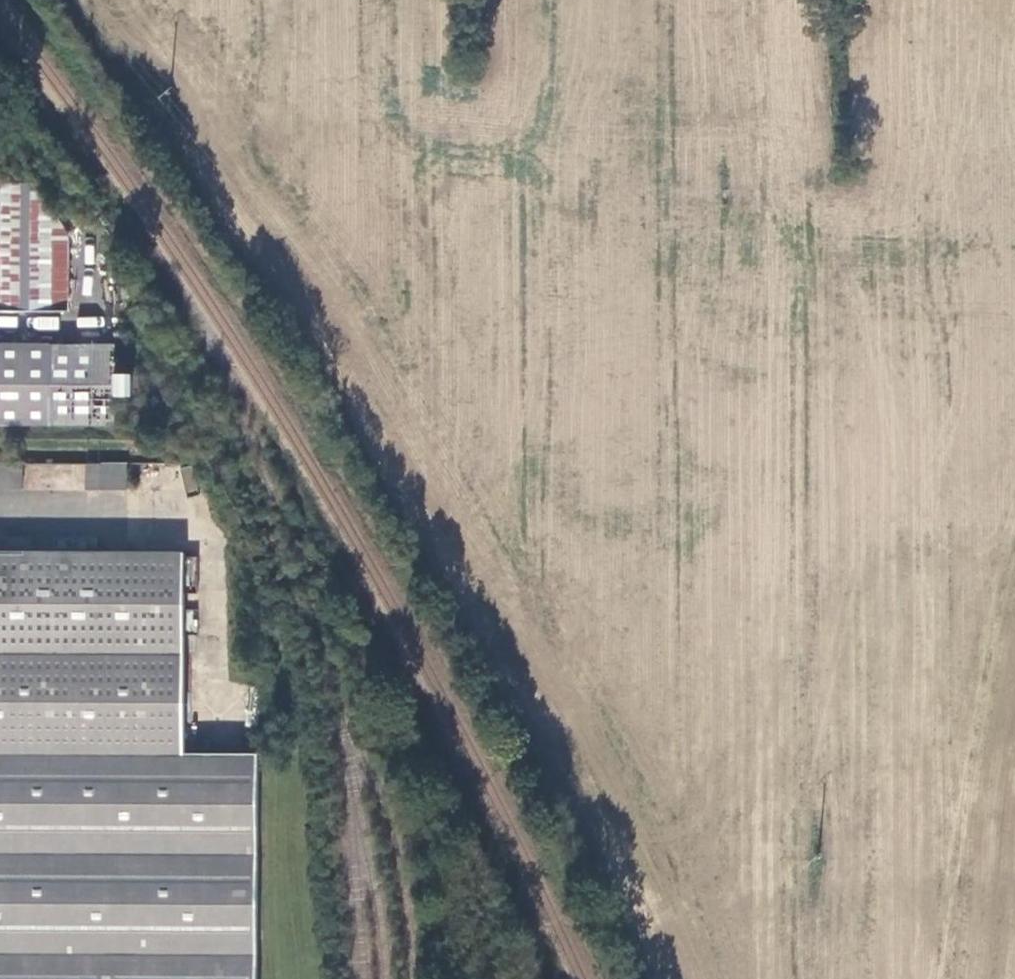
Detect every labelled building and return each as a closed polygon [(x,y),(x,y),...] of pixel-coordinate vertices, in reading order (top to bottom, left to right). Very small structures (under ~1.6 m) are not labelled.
[(63,312),(64,237),(26,184),(0,184),(0,312),(63,312)] [(22,426),(23,345),(0,345),(0,426),(22,426)] [(20,490),(20,466),(0,465),(0,490),(20,490)] [(83,492),(125,492),(125,466),(85,465),(83,492)] [(258,759),(258,754),(183,754),(183,552),(96,554),(47,553),(28,553),(28,538),(5,538),(4,553),(0,553),(0,978),(257,978),(258,759)] [(48,538),(47,553),(96,554),(96,539),(48,538)]
